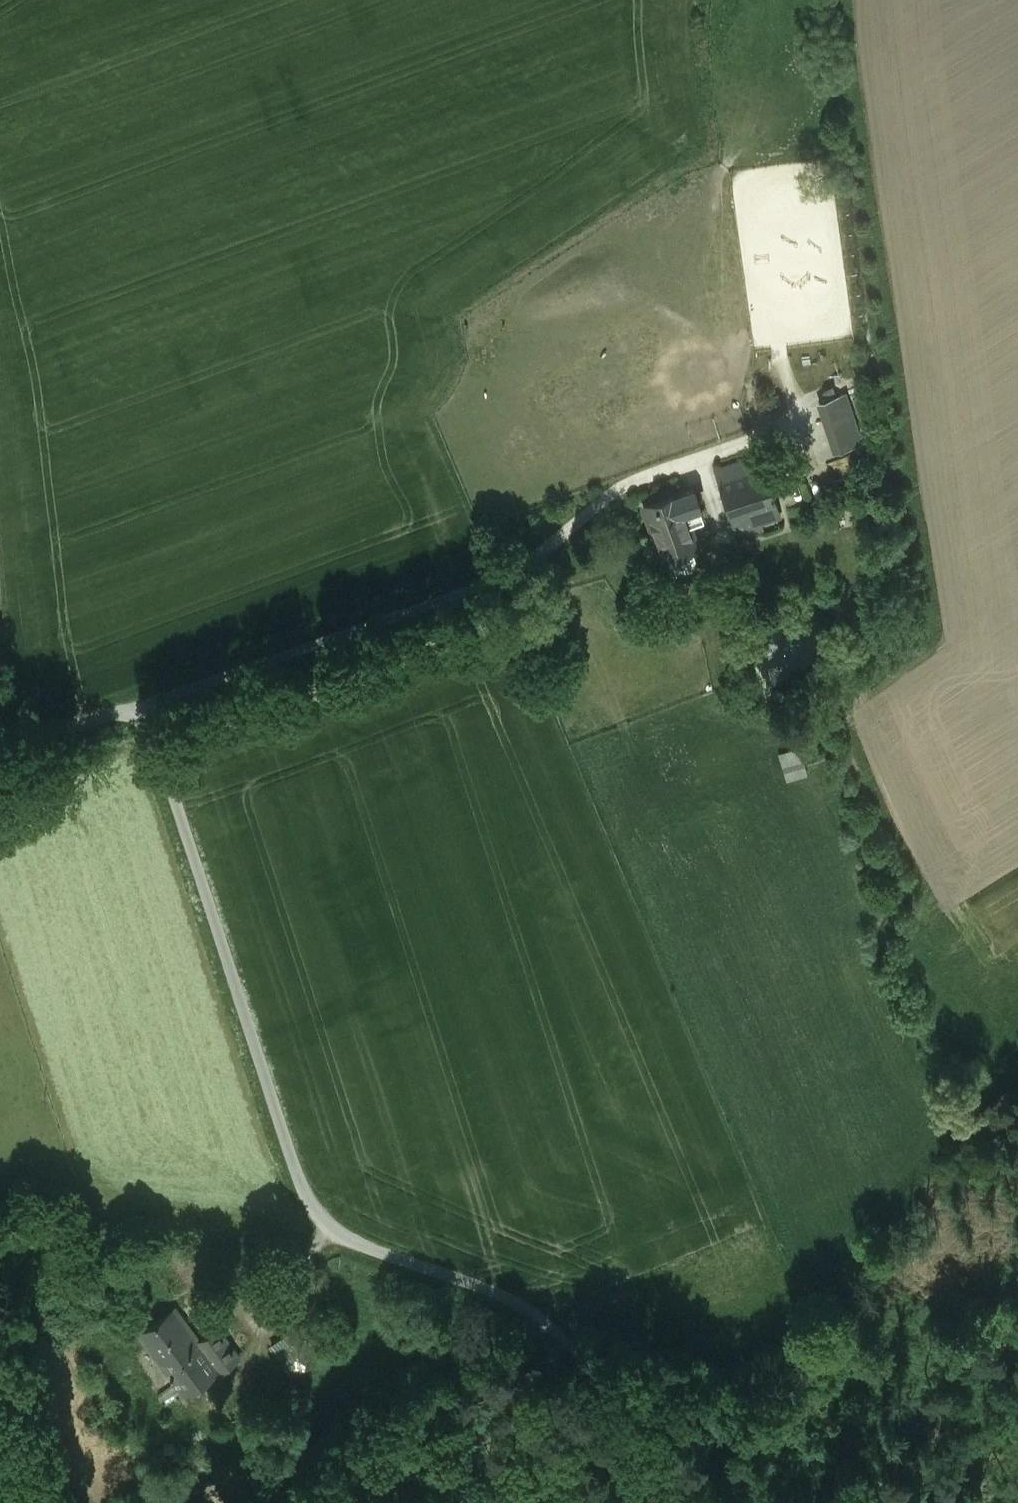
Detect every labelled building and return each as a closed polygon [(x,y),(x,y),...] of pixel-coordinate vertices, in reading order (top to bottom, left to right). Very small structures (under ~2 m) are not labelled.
[(856,392),(827,397),(837,449),(866,444),(856,392)] [(760,454),(714,469),(737,539),(765,530),(763,522),(781,516),(760,454)] [(694,489),(644,506),(662,559),(698,547),(686,511),(700,506),(694,489)] [(806,746),(783,751),(790,780),(813,775),(806,746)] [(177,1309),(140,1335),(183,1397),(239,1358),(220,1330),(200,1343),(177,1309)]
